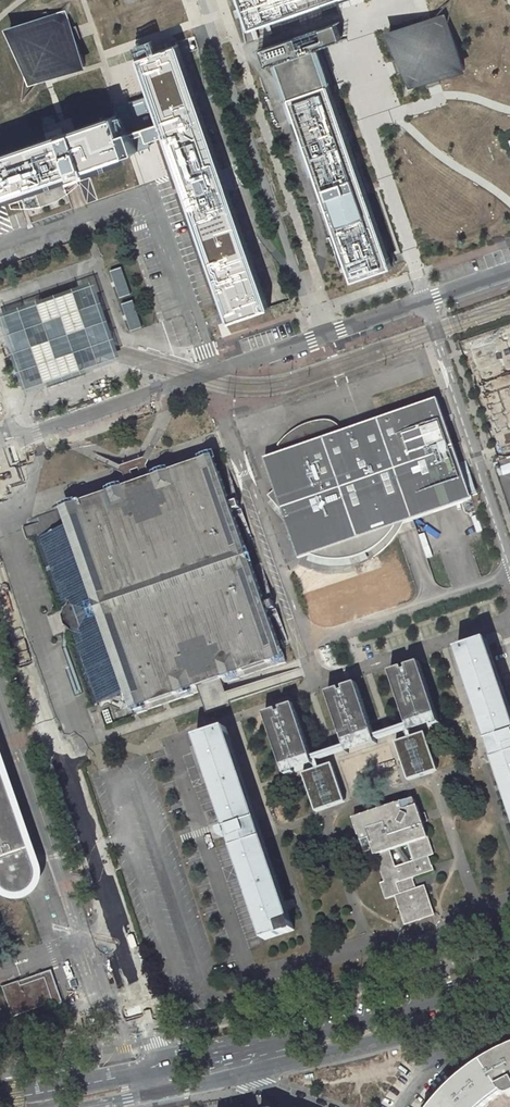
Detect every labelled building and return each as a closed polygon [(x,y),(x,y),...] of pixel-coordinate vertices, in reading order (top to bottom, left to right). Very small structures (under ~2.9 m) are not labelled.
[(245,10),(251,28),(333,0),(241,0),(245,10)] [(34,16),(36,21),(49,17),(47,11),(34,16)] [(444,79),(467,71),(447,14),(443,15),(432,19),(431,19),(428,20),(424,22),(390,34),(398,57),(399,59),(404,72),(410,91),(427,85),(436,82),(439,81),(444,79)] [(71,28),(70,25),(52,16),(49,17),(36,21),(9,29),(30,85),(45,80),(51,78),(85,67),(75,40),(73,33),(71,28)] [(115,32),(114,19),(99,20),(100,33),(115,32)] [(86,23),(71,28),(73,33),(75,40),(90,35),(86,23)] [(340,36),(336,24),(301,36),(262,50),(267,65),(278,62),(290,97),(328,84),(316,48),(341,39),(340,36)] [(141,48),(144,57),(158,52),(155,43),(141,48)] [(152,94),(167,136),(227,308),(228,311),(231,321),(268,308),(267,303),(177,45),(158,52),(144,57),(140,58),(152,94)] [(354,280),(392,267),(390,260),(330,90),(329,85),(291,98),(282,102),(289,120),(298,116),(307,143),(297,146),(307,174),(317,171),(318,175),(320,180),(313,182),(316,191),(323,189),(351,270),(354,280)] [(152,94),(129,102),(132,109),(134,116),(118,121),(116,117),(70,133),(64,135),(0,158),(0,206),(9,203),(12,209),(17,209),(26,209),(37,208),(47,205),(58,201),(67,194),(63,182),(61,176),(74,172),(76,175),(83,172),(89,170),(88,167),(129,153),(125,141),(134,137),(146,133),(149,142),(167,136),(152,94)] [(121,113),(116,114),(116,117),(118,121),(134,116),(132,109),(121,113)] [(85,178),(84,174),(70,179),(63,182),(67,194),(73,190),(79,185),(85,178)] [(94,284),(3,315),(28,388),(119,356),(94,284)] [(471,352),(498,430),(509,426),(509,338),(471,352)] [(382,543),(387,537),(379,540),(377,534),(336,548),(334,543),(375,528),(394,522),(467,496),(436,405),(380,424),(370,427),(372,433),(368,435),(363,438),(358,439),(355,441),(348,442),(342,444),(339,444),(336,443),(335,440),(324,425),(322,423),(317,423),(313,423),(302,426),(294,431),(285,439),(279,446),(287,455),(299,469),(279,487),(269,496),(292,522),(306,537),(299,543),(296,546),(302,550),(314,556),(324,559),(333,560),(341,560),(352,558),(361,555),(368,552),(374,549),(382,543)] [(372,433),(370,427),(360,431),(335,440),(336,443),(339,444),(342,444),(348,442),(355,441),(358,439),(363,438),(368,435),(372,433)] [(248,552),(247,553),(234,514),(233,511),(241,509),(239,504),(238,501),(230,504),(229,499),(213,452),(203,456),(173,467),(167,469),(167,468),(157,472),(148,476),(138,479),(134,480),(131,482),(121,485),(121,484),(110,488),(111,488),(89,496),(75,501),(74,500),(64,504),(68,514),(69,514),(73,526),(69,527),(60,523),(60,524),(56,521),(50,534),(47,535),(36,539),(65,625),(92,705),(106,700),(114,703),(119,705),(126,693),(130,692),(135,704),(134,704),(137,714),(148,711),(147,710),(183,697),(184,698),(194,695),(194,694),(200,691),(208,689),(224,683),(229,681),(230,682),(240,679),(240,678),(276,665),(276,666),(286,662),(283,652),(282,652),(268,614),(268,611),(275,609),(274,604),(273,601),(265,604),(263,599),(251,563),(248,552)] [(279,487),(299,469),(287,455),(269,461),(279,487)] [(509,472),(509,463),(500,466),(503,475),(509,472)] [(39,522),(23,527),(28,541),(43,535),(39,522)] [(299,543),(306,537),(292,522),(299,543)] [(387,537),(398,533),(394,522),(375,528),(377,534),(379,540),(387,537)] [(377,534),(375,528),(334,543),(336,548),(377,534)] [(487,639),(470,645),(474,655),(461,660),(489,743),(509,804),(509,708),(487,639)] [(461,660),(474,655),(470,645),(457,649),(461,660)] [(418,661),(389,671),(407,724),(410,731),(439,721),(418,661)] [(302,678),(299,668),(251,685),(227,693),(230,703),(302,678)] [(356,682),(325,692),(343,746),(345,750),(346,753),(377,743),(376,740),(374,735),(356,682)] [(227,693),(224,683),(208,689),(200,691),(204,703),(205,706),(208,714),(232,706),(230,703),(227,693)] [(312,765),(310,761),(309,757),(291,704),(262,714),(283,775),(312,765)] [(407,724),(374,735),(376,740),(405,731),(407,738),(411,737),(410,731),(407,724)] [(224,740),(230,738),(226,727),(221,729),(224,740)] [(251,822),(257,820),(230,738),(224,740),(221,729),(197,737),(226,824),(265,940),(289,932),(286,921),(291,920),(260,829),(254,831),(251,822)] [(424,732),(411,737),(407,738),(395,742),(409,781),(437,771),(424,732)] [(345,750),(343,746),(309,757),(313,770),(318,769),(315,760),(345,750)] [(0,883),(1,886),(4,889),(12,894),(18,895),(22,894),(25,893),(29,891),(33,887),(36,882),(38,876),(37,870),(36,868),(29,849),(19,819),(16,811),(13,803),(8,788),(1,765),(0,763),(0,883)] [(318,769),(313,770),(303,774),(316,812),(344,802),(331,764),(318,769)] [(381,883),(386,899),(396,896),(404,919),(405,922),(406,925),(417,921),(424,919),(435,915),(434,912),(433,909),(425,886),(414,890),(410,879),(434,871),(433,865),(432,866),(429,857),(434,855),(428,838),(417,805),(416,806),(415,805),(417,804),(414,798),(413,798),(353,818),(366,854),(374,851),(375,855),(385,882),(381,883)] [(254,831),(260,829),(258,822),(257,820),(251,822),(254,831)] [(289,932),(295,930),(291,920),(286,921),(289,932)] [(14,1017),(31,1011),(31,1010),(54,1002),(61,999),(51,971),(19,981),(3,987),(14,1017)] [(503,1051),(482,1057),(457,1063),(466,1074),(464,1076),(445,1093),(443,1096),(443,1103),(437,1103),(436,1105),(434,1106),(485,1106),(488,1104),(505,1092),(507,1094),(509,1095),(509,1048),(503,1051)]
